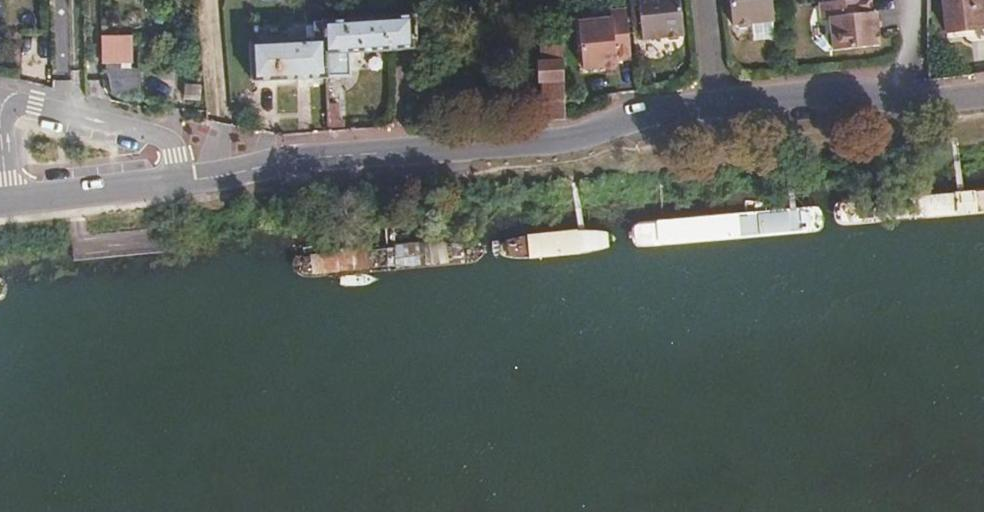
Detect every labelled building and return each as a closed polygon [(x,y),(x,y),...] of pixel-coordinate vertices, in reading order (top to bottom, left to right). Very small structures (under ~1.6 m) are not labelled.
[(645,39),(668,36),(672,39),(679,39),(683,35),(687,34),(682,0),(641,0),(645,39)] [(735,24),(738,24),(742,27),(749,27),(753,22),(776,21),(774,0),(732,0),(735,24)] [(872,0),(840,0),(822,2),(823,18),(832,18),(833,32),(831,34),(831,44),(835,45),(834,50),(881,45),(878,12),(873,12),(872,0)] [(983,28),(983,0),(945,0),(948,30),(983,28)] [(634,58),(629,8),(613,9),(614,17),(581,20),(585,68),(620,65),(619,59),(634,58)] [(415,47),(414,13),(394,14),(396,48),(415,47)] [(396,48),(394,14),(324,19),(328,74),(350,73),(349,50),(396,48)] [(328,74),(324,19),(315,20),(315,36),(251,40),(253,78),(328,74)] [(566,72),(565,34),(550,34),(551,40),(545,40),(545,59),(541,59),(541,64),(538,64),(539,78),(542,78),(542,82),(546,82),(548,120),(550,119),(567,118),(566,72)] [(130,36),(103,36),(104,61),(131,61),(130,36)]
